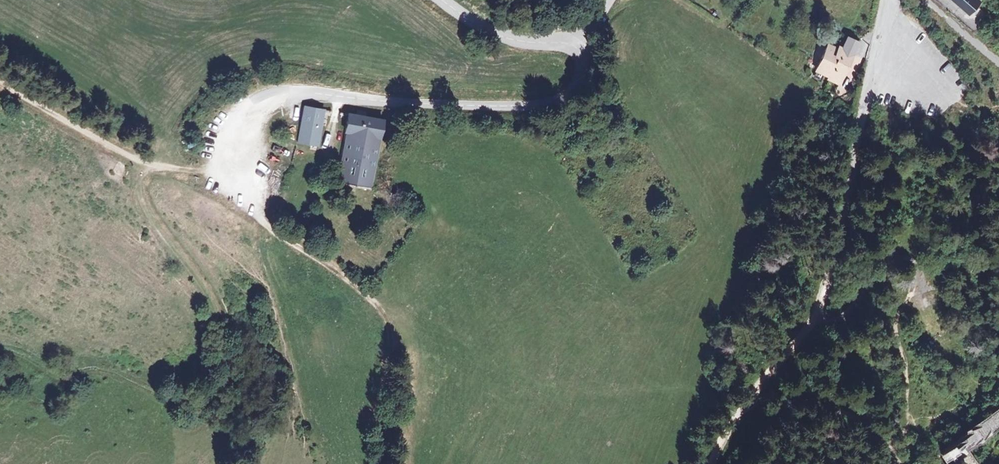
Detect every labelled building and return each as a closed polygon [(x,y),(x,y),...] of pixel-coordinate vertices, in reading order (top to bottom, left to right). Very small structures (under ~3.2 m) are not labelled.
[(970,13),(979,1),(978,0),(954,0),(970,13)] [(848,50),(857,55),(862,43),(853,39),(848,50)] [(830,49),(820,70),(835,77),(834,79),(843,84),(857,55),(848,50),(843,48),(840,54),(830,49)] [(303,106),(298,141),(316,143),(321,108),(303,106)] [(345,131),(338,182),(370,186),(379,116),(360,114),(361,112),(354,111),(353,113),(345,112),(342,131),(345,131)] [(253,126),(253,134),(268,135),(269,128),(253,126)] [(932,450),(943,463),(948,463),(957,458),(968,450),(998,427),(998,402),(932,450)] [(968,450),(957,458),(962,463),(978,463),(968,450)]
